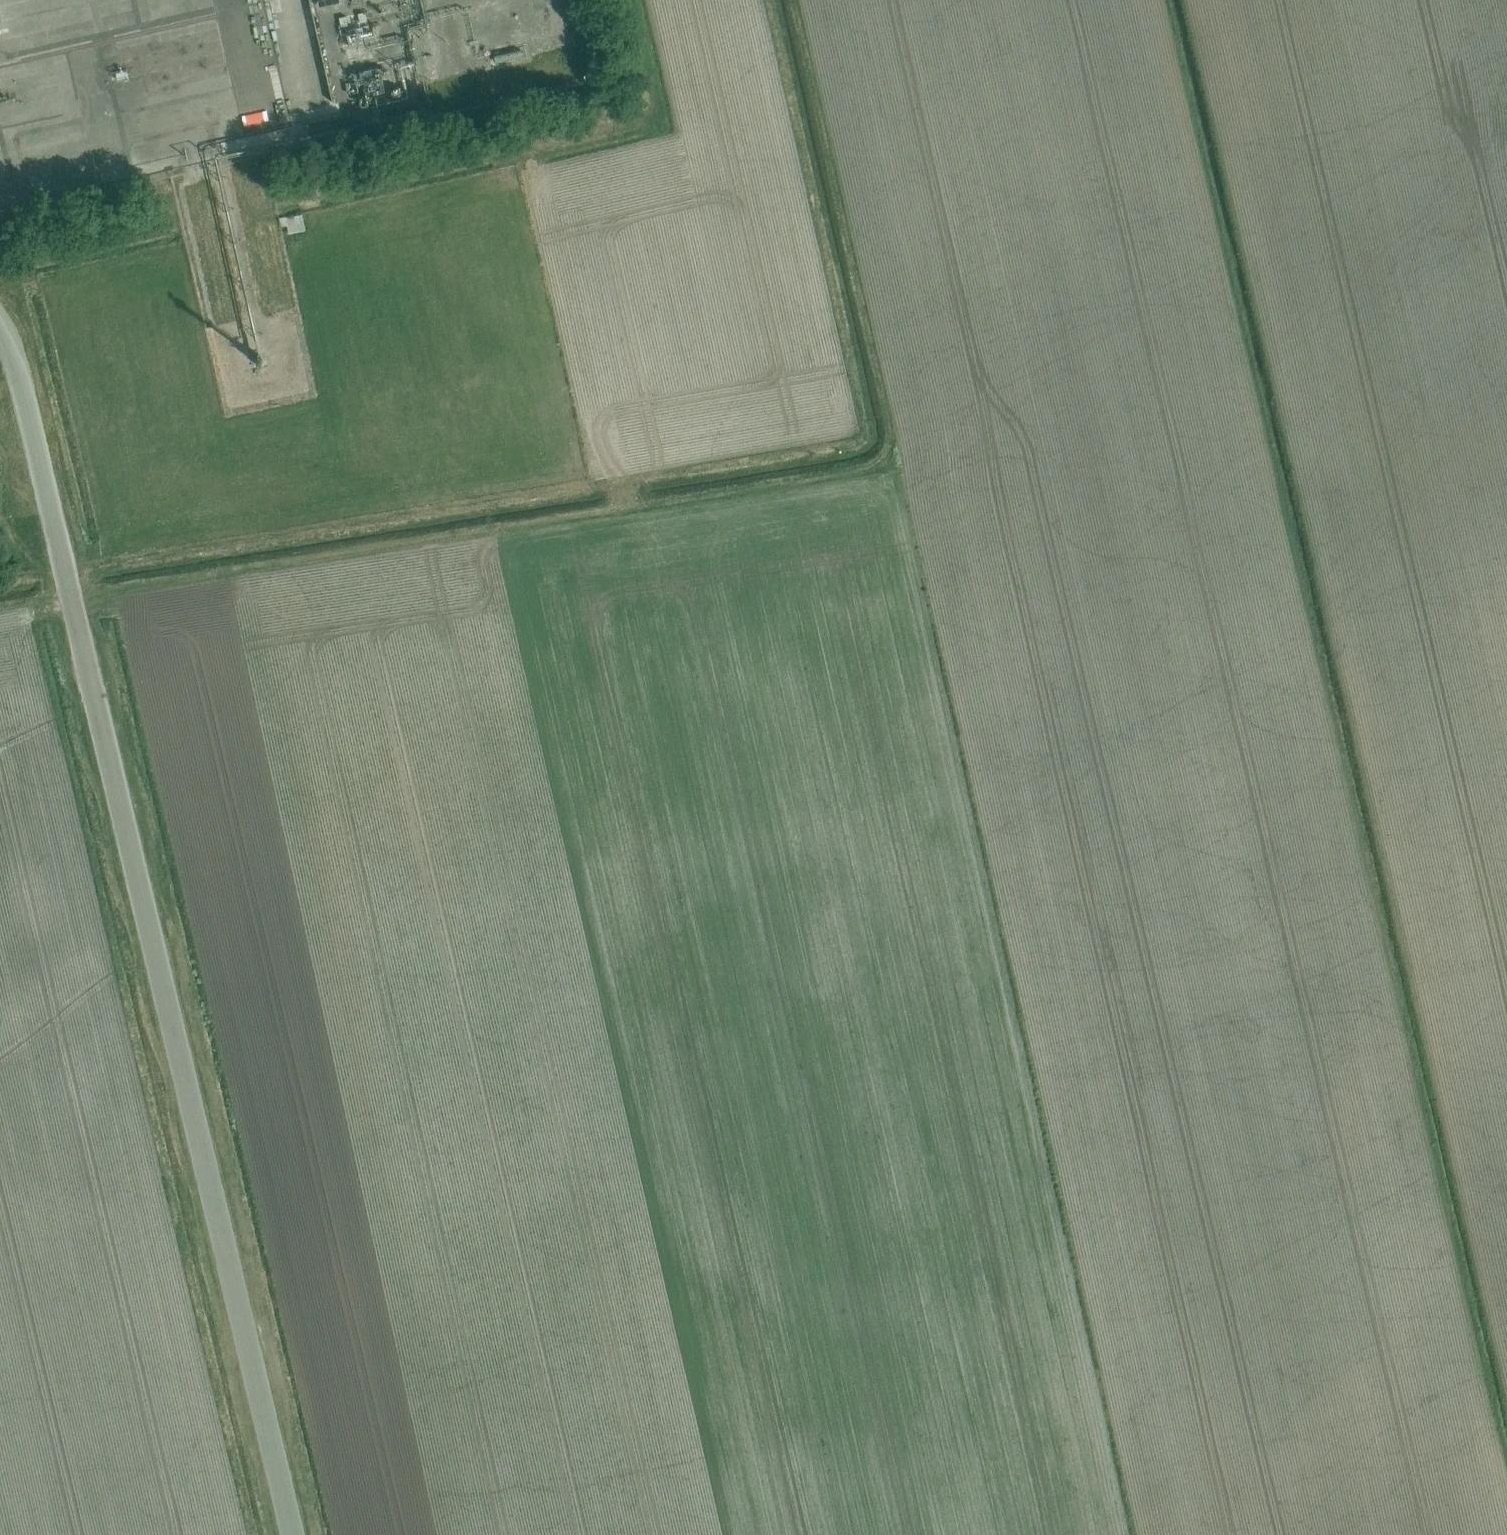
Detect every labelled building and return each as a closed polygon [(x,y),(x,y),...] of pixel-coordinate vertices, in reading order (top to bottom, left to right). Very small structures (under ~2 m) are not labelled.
[(215,45),(217,55),(269,42),(266,32),(215,45)] [(291,234),(309,230),(305,213),(288,217),(291,234)]
